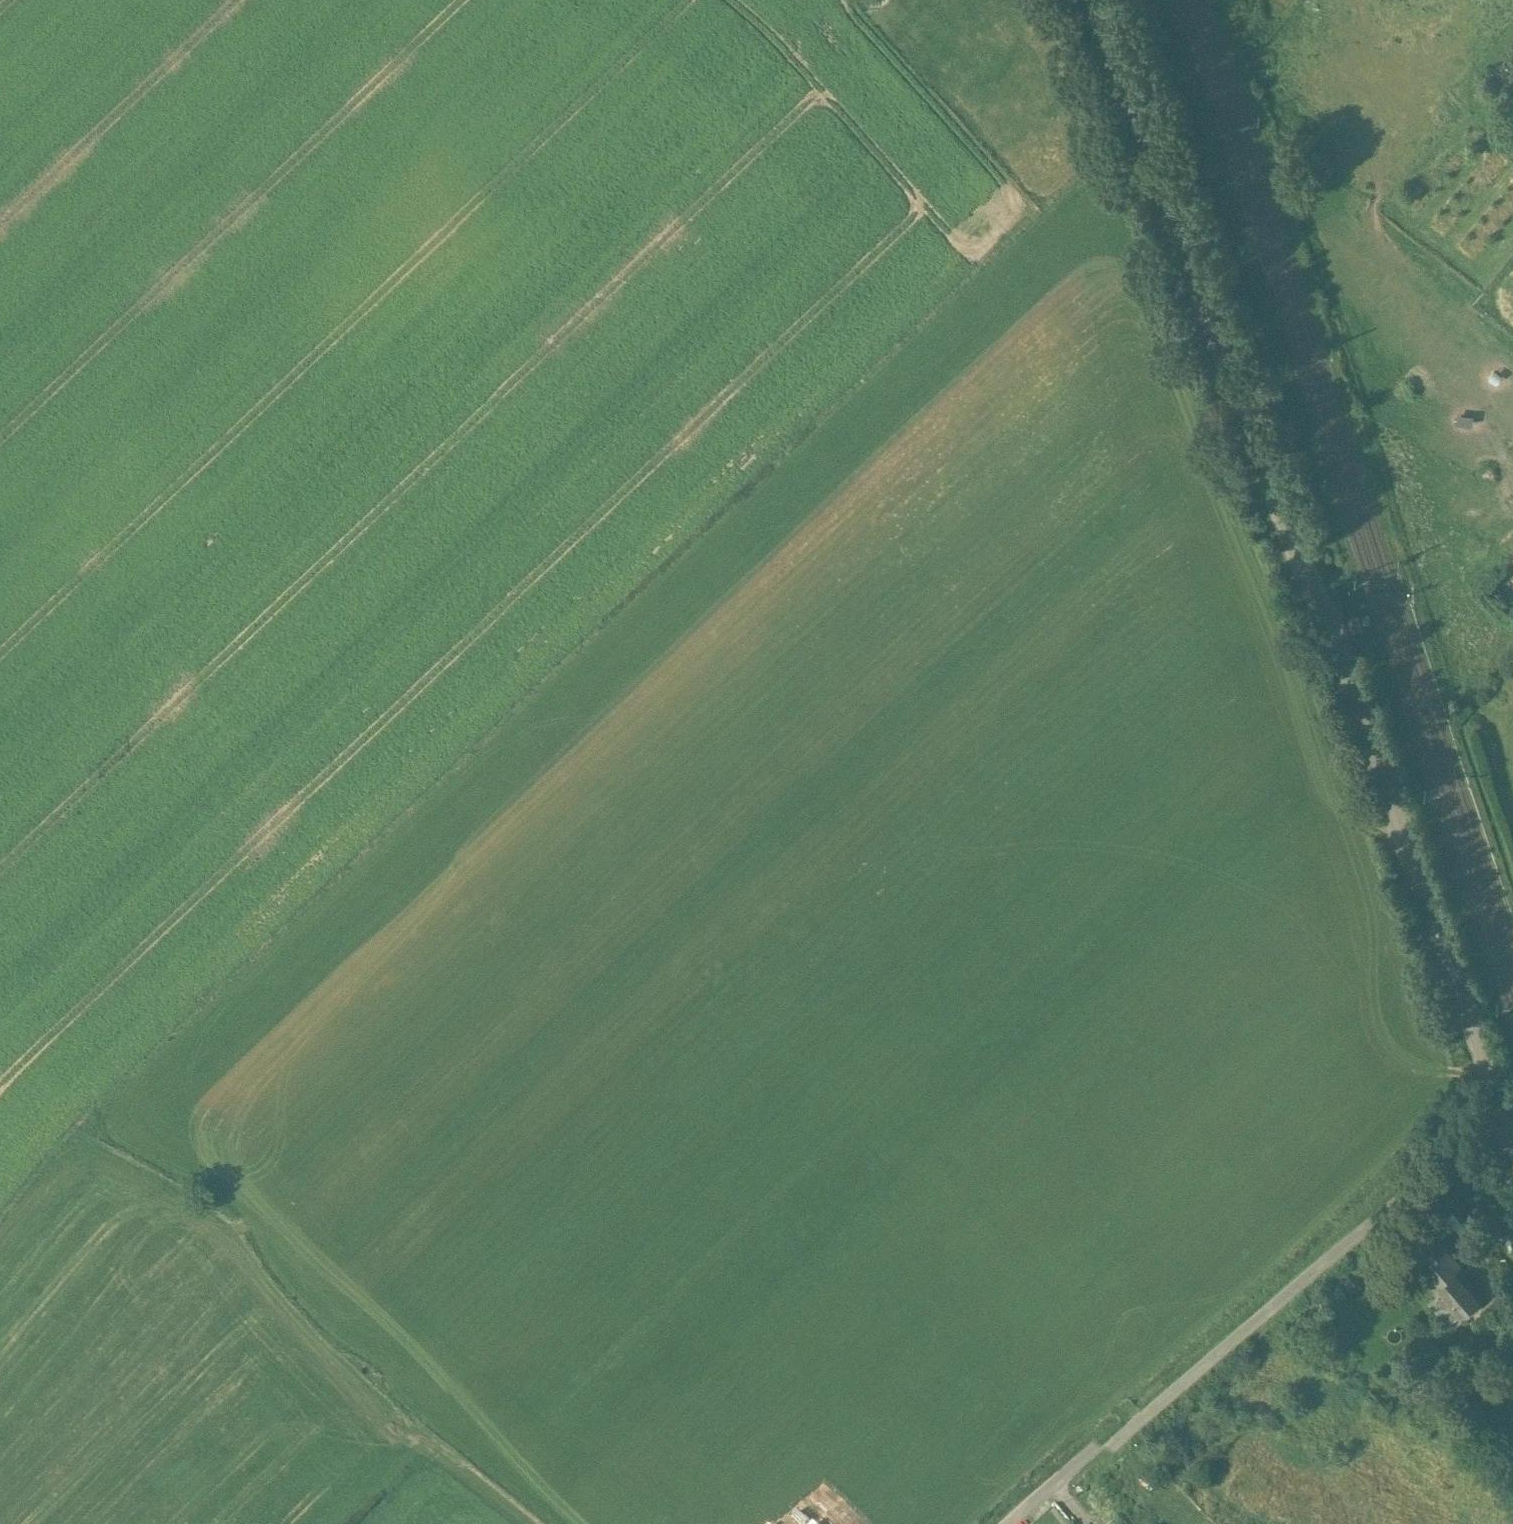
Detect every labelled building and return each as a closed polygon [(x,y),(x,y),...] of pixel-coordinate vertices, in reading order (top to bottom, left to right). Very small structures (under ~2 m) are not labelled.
[(1363,606),(1355,609),(1358,620),(1367,617),(1363,606)] [(1442,1218),(1409,1248),(1432,1273),(1455,1252),(1465,1243),(1442,1218)] [(1482,1282),(1455,1252),(1432,1273),(1459,1303),(1482,1282)]
